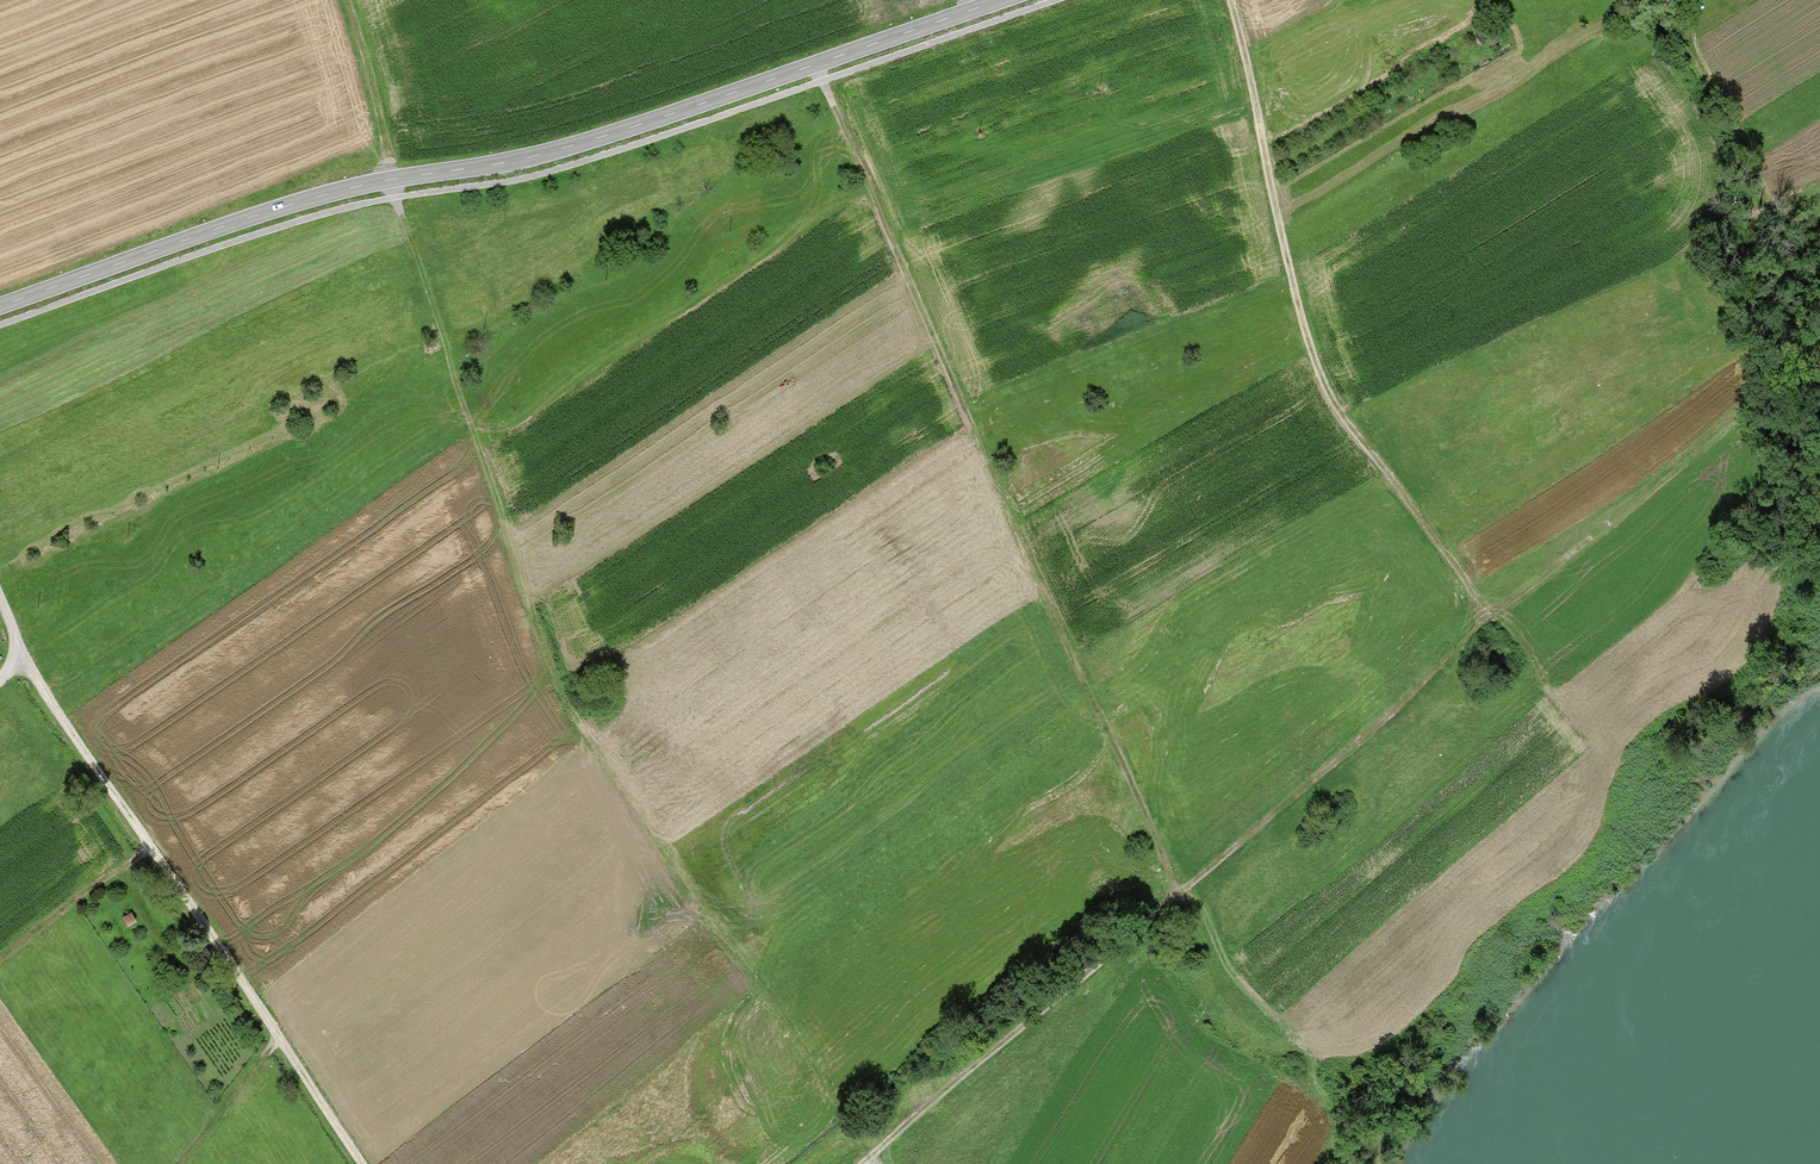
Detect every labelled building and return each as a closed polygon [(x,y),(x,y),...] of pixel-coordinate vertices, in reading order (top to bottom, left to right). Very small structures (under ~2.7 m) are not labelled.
[(132,913),(124,918),(129,925),(137,920),(132,913)]
